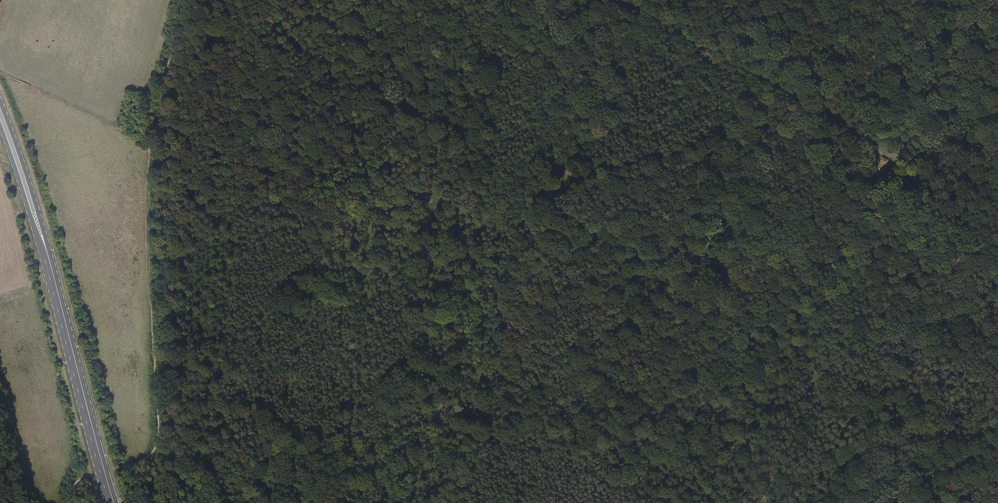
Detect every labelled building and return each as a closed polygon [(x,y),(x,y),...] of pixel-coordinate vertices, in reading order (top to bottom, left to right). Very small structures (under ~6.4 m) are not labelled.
[(888,147),(890,149),(894,147),(893,144),(891,139),(890,137),(885,139),(888,147)] [(887,162),(882,159),(878,166),(884,169),(887,162)]
